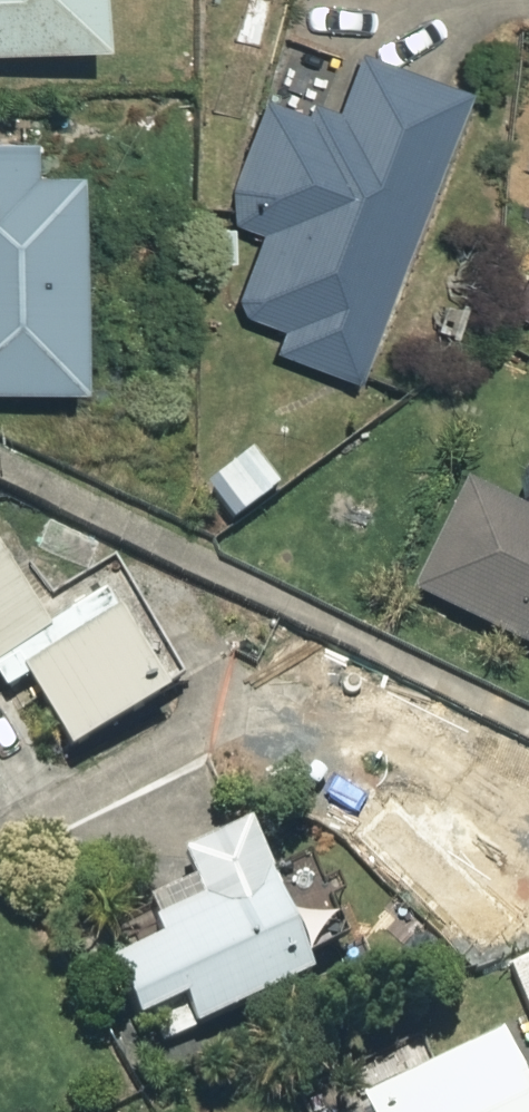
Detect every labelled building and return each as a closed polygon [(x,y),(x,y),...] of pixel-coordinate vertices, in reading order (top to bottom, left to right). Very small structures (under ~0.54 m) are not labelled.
[(108,45),(106,0),(0,0),(0,50),(108,45)] [(287,329),(279,350),(362,381),(472,92),(367,53),(345,110),(318,100),(313,114),(271,100),(235,188),(238,223),(267,234),(240,300),(251,316),(287,329)] [(84,176),(40,176),(39,141),(0,142),(0,392),(86,389),(84,176)] [(514,310),(528,317),(528,280),(514,310)] [(473,480),(419,589),(528,643),(528,509),(473,480)] [(0,543),(0,666),(22,654),(79,753),(179,696),(120,595),(57,629),(2,541),(0,543)] [(168,940),(124,960),(151,1019),(192,1002),(203,1029),(322,976),(260,827),(193,857),(213,900),(159,923),(168,940)] [(513,968),(528,1009),(528,961),(513,968)] [(376,1099),(381,1111),(528,1111),(528,1074),(513,1038),(376,1099)]
